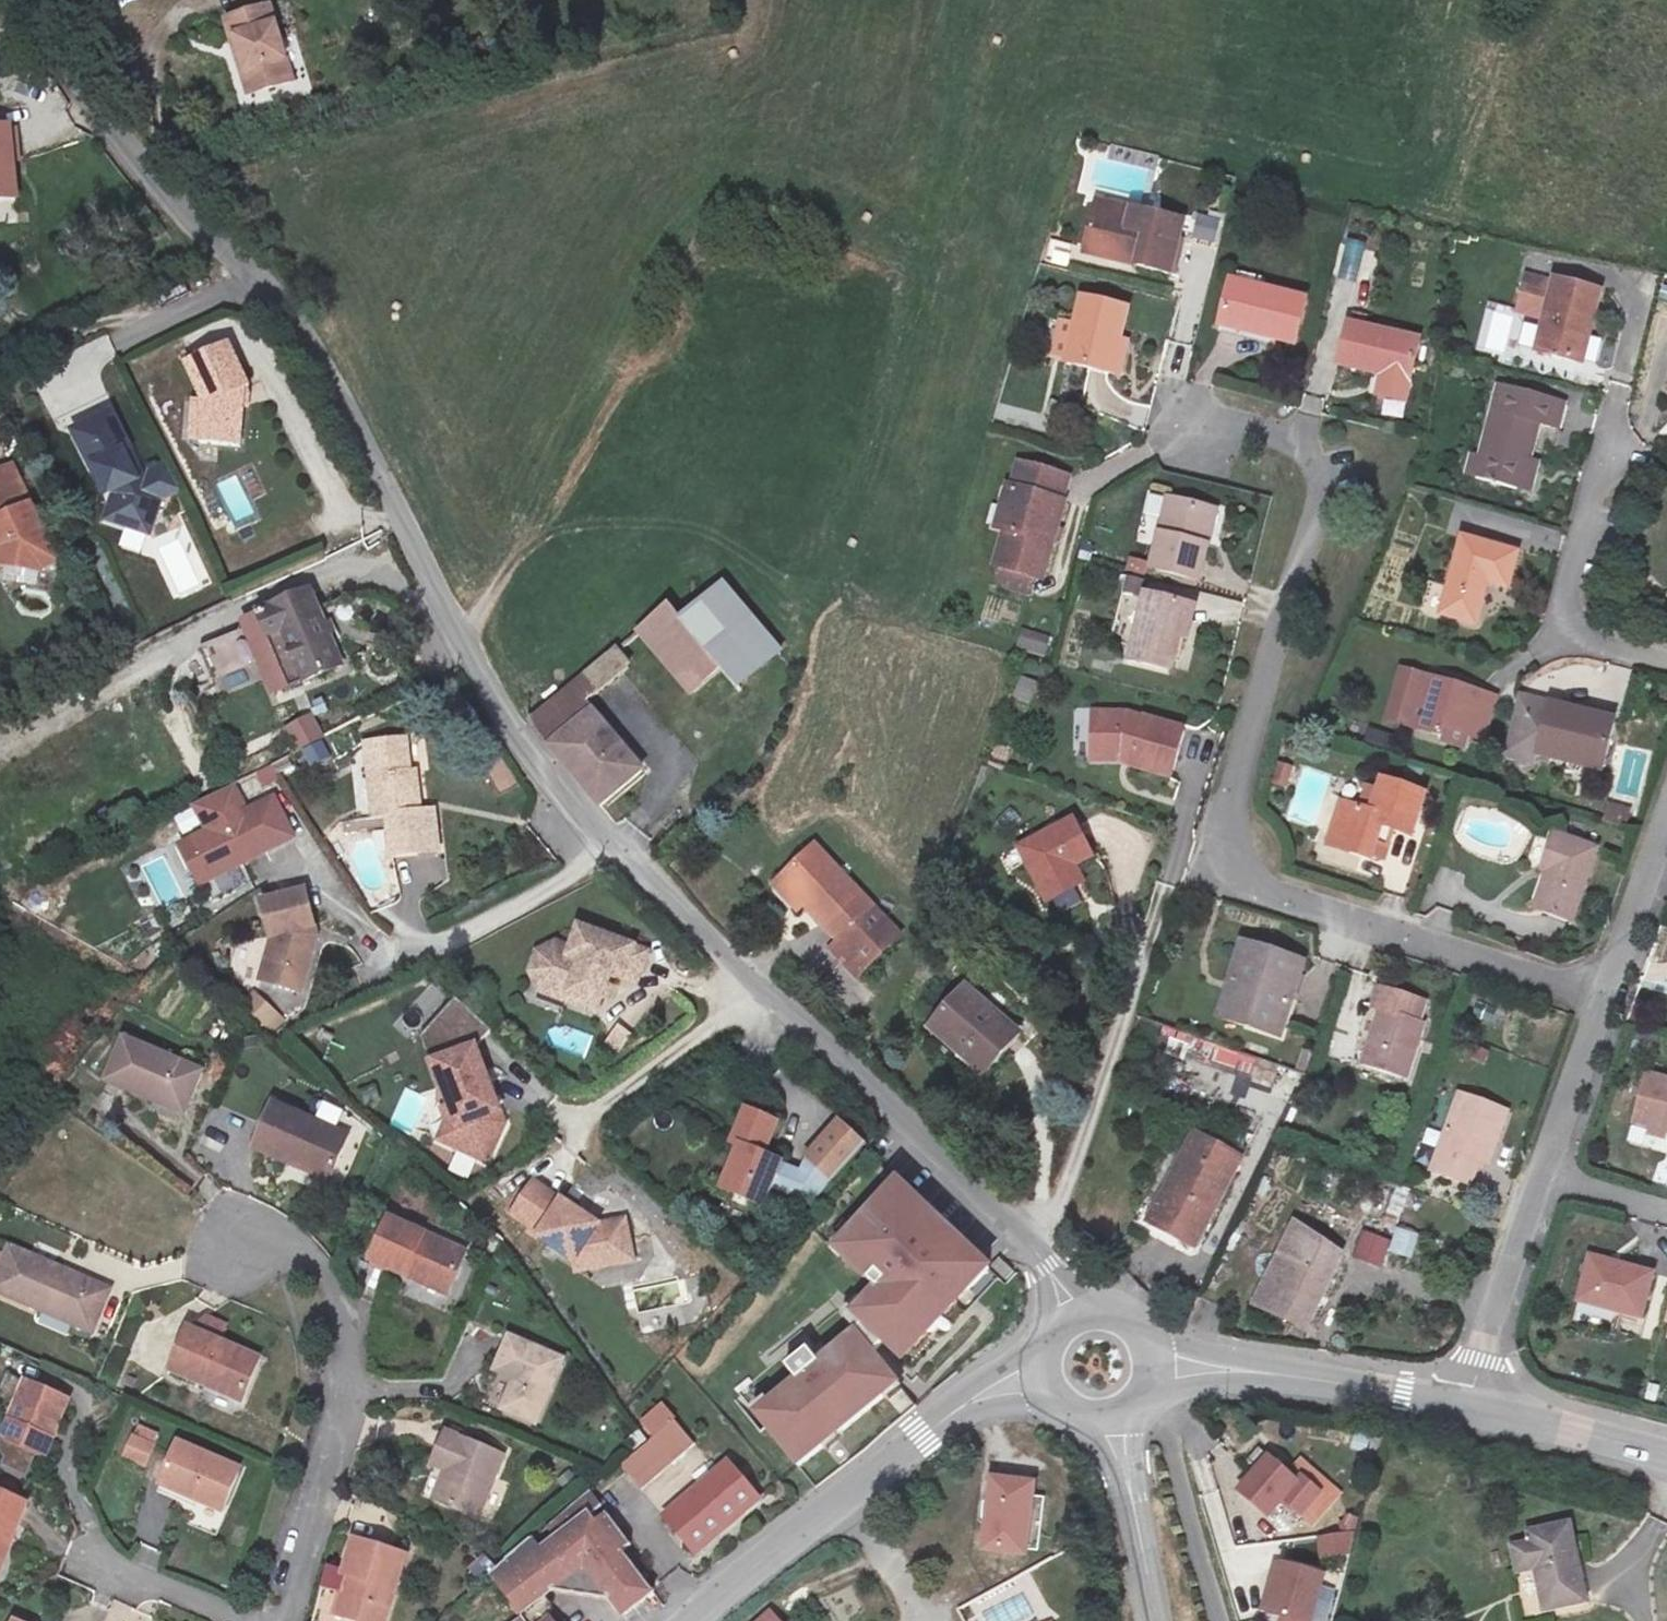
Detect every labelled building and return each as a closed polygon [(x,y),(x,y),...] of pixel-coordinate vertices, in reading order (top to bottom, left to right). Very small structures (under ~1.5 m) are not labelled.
[(274,5),(230,19),(237,38),(241,37),(251,70),(261,66),(268,89),(297,79),(274,5)] [(241,37),(237,38),(254,93),(268,89),(261,66),(251,70),(241,37)] [(0,132),(0,201),(27,197),(15,129),(0,132)] [(1196,213),(1191,238),(1215,243),(1221,219),(1196,213)] [(1098,215),(1096,225),(1130,234),(1134,225),(1098,215)] [(1186,240),(1134,225),(1130,234),(1096,225),(1086,263),(1113,269),(1110,276),(1128,281),(1130,275),(1142,280),(1141,284),(1172,292),(1186,240)] [(1061,264),(1069,242),(1052,236),(1045,259),(1061,264)] [(1345,240),(1338,275),(1359,279),(1366,245),(1345,240)] [(1313,298),(1234,274),(1222,318),(1300,341),(1313,298)] [(1598,307),(1548,295),(1527,363),(1572,375),(1578,352),(1587,353),(1598,307)] [(1111,390),(1130,327),(1082,314),(1063,377),(1111,390)] [(1418,341),(1348,320),(1335,364),(1405,382),(1418,341)] [(51,420),(98,401),(88,376),(120,364),(109,338),(30,371),(51,420)] [(262,382),(244,340),(193,363),(211,404),(196,444),(234,456),(249,401),(260,397),(255,385),(262,382)] [(1564,450),(1570,424),(1503,408),(1477,495),(1514,505),(1523,474),(1535,476),(1546,444),(1564,450)] [(114,417),(78,434),(94,469),(97,468),(110,496),(116,493),(122,490),(126,498),(111,524),(131,535),(161,505),(149,479),(143,482),(139,483),(127,457),(131,455),(114,417)] [(131,455),(127,457),(139,483),(143,482),(131,455)] [(0,474),(0,569),(34,576),(51,569),(9,470),(0,474)] [(985,593),(997,596),(1024,605),(1032,607),(1057,530),(1046,527),(1054,501),(1006,487),(997,515),(1009,519),(997,561),(985,593)] [(122,490),(116,493),(102,520),(111,524),(126,498),(122,490)] [(984,556),(997,561),(1009,519),(997,515),(984,556)] [(1211,534),(1165,520),(1145,591),(1191,605),(1211,534)] [(1516,554),(1463,537),(1441,607),(1478,619),(1489,584),(1505,588),(1516,554)] [(1141,596),(1142,578),(1124,577),(1123,595),(1141,596)] [(305,587),(258,609),(271,640),(289,632),(310,679),(341,664),(305,587)] [(726,595),(682,631),(742,700),(783,664),(726,595)] [(742,700),(682,631),(669,615),(525,735),(602,822),(645,783),(586,716),(633,676),(694,743),(742,700)] [(1187,631),(1145,618),(1127,683),(1170,695),(1187,631)] [(1014,650),(1044,658),(1050,637),(1020,629),(1014,650)] [(1011,699),(1030,705),(1037,681),(1019,675),(1011,699)] [(1439,741),(1465,750),(1478,709),(1400,686),(1381,735),(1433,754),(1439,741)] [(1600,775),(1614,724),(1524,694),(1505,751),(1536,761),(1539,752),(1600,775)] [(1496,717),(1478,709),(1465,750),(1482,756),(1496,717)] [(304,769),(330,759),(313,713),(287,723),(304,769)] [(1104,724),(1092,760),(1131,773),(1129,779),(1169,791),(1184,744),(1145,731),(1143,737),(1104,724)] [(1461,764),(1465,750),(1439,741),(1433,754),(1461,764)] [(395,826),(400,865),(443,858),(435,811),(421,813),(407,742),(372,746),(382,828),(395,826)] [(1131,773),(1092,760),(1090,767),(1129,779),(1131,773)] [(1276,763),(1271,785),(1287,788),(1291,767),(1276,763)] [(247,776),(251,792),(278,786),(275,770),(247,776)] [(236,783),(191,803),(203,829),(172,843),(191,887),(297,841),(276,792),(246,805),(236,783)] [(1624,826),(1630,809),(1611,802),(1605,819),(1624,826)] [(1409,863),(1423,820),(1381,803),(1369,836),(1341,826),(1325,871),(1363,887),(1369,872),(1385,877),(1393,856),(1409,863)] [(374,814),(344,825),(348,837),(379,826),(374,814)] [(1071,832),(1017,859),(1043,913),(1071,899),(1063,882),(1072,878),(1090,869),(1071,832)] [(1588,883),(1543,866),(1530,901),(1539,905),(1524,942),(1561,955),(1588,883)] [(848,970),(889,942),(836,869),(793,897),(848,970)] [(1063,882),(1071,899),(1080,895),(1072,878),(1063,882)] [(308,893),(264,918),(280,955),(274,982),(316,989),(328,938),(308,893)] [(568,963),(565,970),(552,965),(542,969),(534,989),(540,1000),(564,1009),(562,1016),(593,1027),(608,988),(632,997),(644,968),(576,942),(568,963)] [(564,1009),(540,1000),(534,989),(542,969),(552,965),(565,970),(568,963),(552,956),(536,964),(526,988),(534,1006),(562,1016),(564,1009)] [(1237,960),(1224,998),(1250,1008),(1238,1042),(1268,1054),(1293,980),(1237,960)] [(977,1085),(1015,1046),(963,995),(925,1036),(977,1085)] [(277,1034),(288,1017),(254,996),(243,1012),(277,1034)] [(1212,1032),(1238,1042),(1250,1008),(1224,998),(1212,1032)] [(1404,1022),(1361,1006),(1355,1024),(1366,1029),(1346,1085),(1388,1101),(1408,1043),(1399,1039),(1404,1022)] [(549,1045),(584,1059),(592,1038),(557,1024),(549,1045)] [(604,1043),(620,1053),(632,1035),(616,1025),(604,1043)] [(202,1085),(126,1052),(107,1096),(184,1129),(202,1085)] [(500,1139),(471,1063),(427,1078),(436,1102),(439,1102),(447,1121),(454,1141),(446,1160),(491,1158),(500,1139)] [(1253,1087),(1244,1109),(1265,1117),(1273,1096),(1253,1087)] [(1639,1092),(1626,1141),(1666,1152),(1666,1100),(1639,1092)] [(1501,1128),(1458,1109),(1425,1186),(1462,1202),(1473,1175),(1480,1179),(1501,1128)] [(454,1141),(447,1121),(439,1124),(443,1137),(436,1154),(446,1160),(454,1141)] [(352,1156),(280,1124),(260,1168),(333,1201),(352,1156)] [(773,1139),(743,1126),(728,1160),(735,1162),(718,1204),(748,1217),(752,1207),(766,1174),(759,1171),(773,1139)] [(792,1168),(787,1183),(816,1212),(858,1168),(827,1140),(792,1168)] [(1187,1267),(1228,1172),(1175,1150),(1134,1244),(1187,1267)] [(787,1183),(766,1174),(752,1207),(802,1229),(816,1212),(787,1183)] [(533,1185),(512,1217),(540,1235),(537,1240),(574,1264),(583,1251),(595,1259),(597,1269),(631,1262),(623,1222),(597,1227),(533,1185)] [(1292,1209),(1241,1321),(1283,1337),(1277,1352),(1292,1359),(1330,1263),(1373,1281),(1391,1242),(1372,1235),(1334,1222),(1330,1230),(1292,1209)] [(1396,1228),(1388,1253),(1410,1260),(1418,1236),(1396,1228)] [(363,1291),(395,1305),(400,1294),(444,1311),(458,1274),(383,1241),(363,1291)] [(863,1359),(871,1366),(881,1375),(893,1362),(901,1369),(915,1353),(907,1346),(922,1328),(930,1335),(946,1317),(938,1310),(944,1303),(952,1310),(972,1287),(921,1243),(901,1265),(905,1269),(884,1295),(890,1300),(871,1322),(876,1327),(859,1348),(867,1354),(863,1359)] [(576,1273),(597,1269),(595,1259),(583,1251),(574,1264),(576,1273)] [(113,1307),(14,1266),(0,1302),(0,1313),(95,1352),(113,1307)] [(998,1286),(984,1273),(974,1285),(988,1298),(998,1286)] [(1640,1294),(1575,1275),(1562,1317),(1628,1336),(1640,1294)] [(946,1317),(952,1310),(944,1303),(938,1310),(946,1317)] [(202,1330),(222,1336),(227,1321),(206,1316),(202,1330)] [(907,1346),(915,1353),(930,1335),(922,1328),(907,1346)] [(561,1361),(519,1332),(500,1359),(514,1370),(493,1400),(523,1419),(561,1361)] [(241,1418),(261,1371),(190,1340),(170,1388),(241,1418)] [(846,1359),(860,1376),(871,1366),(863,1359),(867,1354),(859,1348),(846,1359)] [(801,1399),(789,1386),(773,1401),(784,1414),(756,1438),(761,1445),(753,1452),(789,1492),(814,1471),(810,1466),(821,1456),(825,1461),(873,1419),(869,1414),(882,1402),(860,1376),(846,1359),(801,1399)] [(893,1362),(881,1375),(888,1381),(901,1369),(893,1362)] [(53,1468),(77,1408),(31,1388),(6,1447),(53,1468)] [(890,1411),(882,1402),(869,1414),(873,1419),(877,1423),(890,1411)] [(135,1423),(121,1459),(146,1469),(160,1433),(135,1423)] [(221,1516),(242,1465),(173,1438),(153,1488),(221,1516)] [(761,1445),(756,1438),(748,1446),(753,1452),(761,1445)] [(674,1439),(650,1459),(605,1495),(614,1507),(624,1498),(633,1509),(692,1461),(674,1439)] [(445,1443),(429,1475),(448,1485),(434,1515),(473,1534),(503,1470),(445,1443)] [(829,1465),(825,1461),(821,1456),(810,1466),(814,1471),(818,1475),(829,1465)] [(1303,1488),(1282,1459),(1243,1487),(1265,1517),(1303,1488)] [(414,1505),(434,1515),(448,1485),(429,1475),(414,1505)] [(988,1480),(976,1553),(1014,1559),(1027,1487),(988,1480)] [(751,1528),(716,1486),(658,1531),(691,1574),(751,1528)] [(22,1503),(0,1493),(0,1579),(18,1545),(4,1538),(22,1503)] [(224,1521),(166,1494),(145,1540),(204,1566),(224,1521)] [(36,1510),(22,1503),(4,1538),(18,1545),(36,1510)] [(550,1593),(596,1602),(610,1620),(639,1620),(653,1611),(624,1573),(630,1568),(591,1506),(506,1574),(486,1590),(508,1620),(548,1620),(550,1593)] [(1587,1606),(1570,1525),(1508,1538),(1515,1580),(1534,1575),(1543,1615),(1587,1606)] [(1351,1558),(1350,1534),(1316,1536),(1317,1560),(1351,1558)] [(341,1620),(383,1620),(400,1567),(347,1549),(333,1588),(349,1594),(341,1620)] [(1276,1585),(1284,1587),(1275,1619),(1282,1620),(1311,1620),(1323,1580),(1281,1569),(1276,1585)] [(349,1594),(333,1588),(325,1620),(341,1620),(349,1594)]
